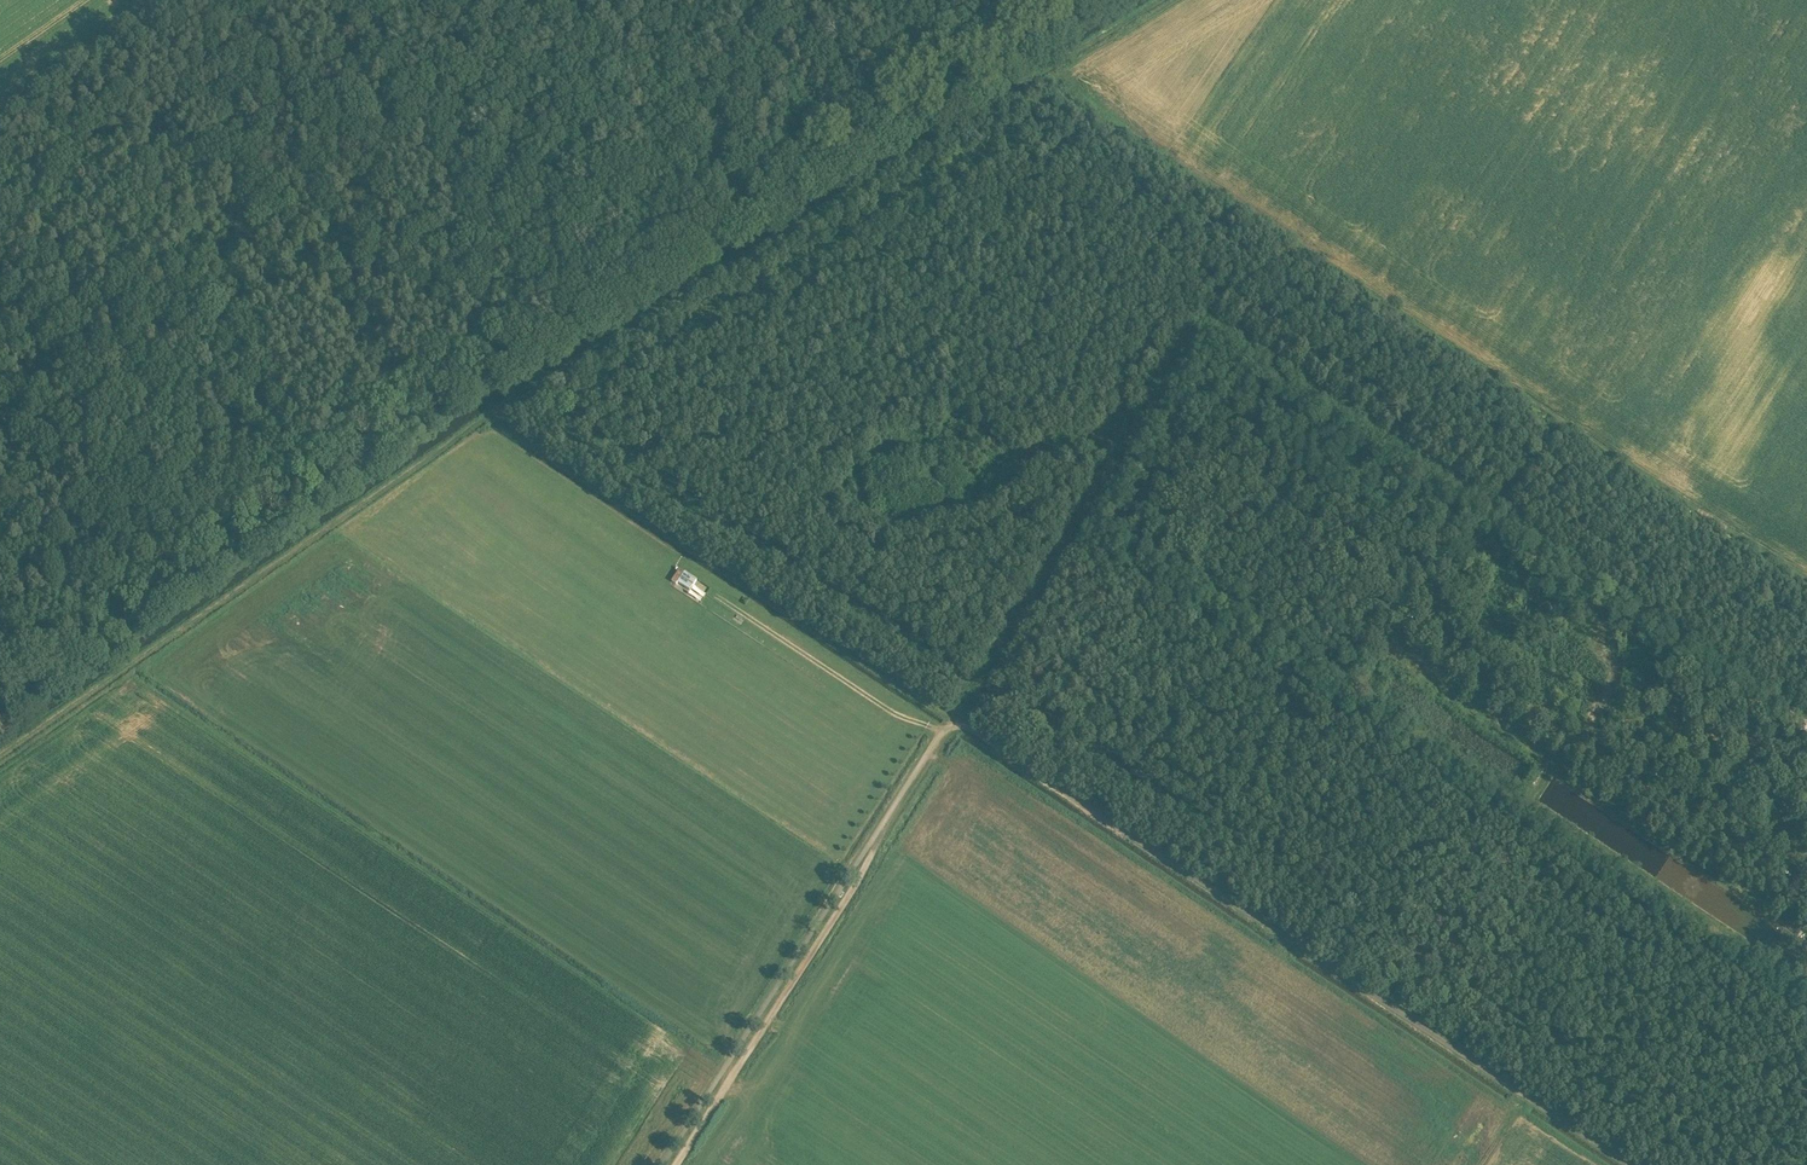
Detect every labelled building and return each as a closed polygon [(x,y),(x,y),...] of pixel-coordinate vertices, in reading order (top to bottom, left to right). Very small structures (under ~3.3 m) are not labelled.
[(680,569),(674,580),(704,597),(710,587),(680,569)]
